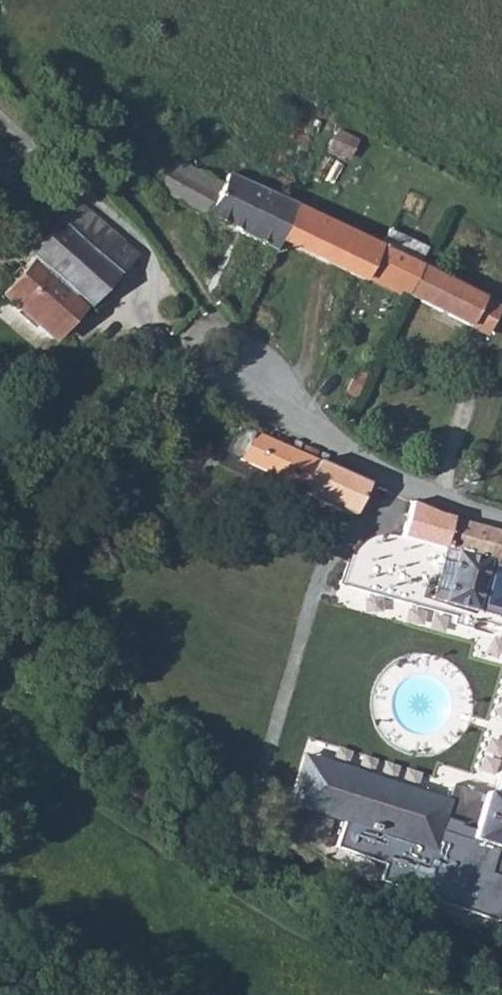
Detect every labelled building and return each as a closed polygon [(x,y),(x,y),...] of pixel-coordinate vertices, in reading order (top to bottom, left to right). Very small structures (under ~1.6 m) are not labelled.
[(276,244),(294,206),(226,172),(219,185),(207,178),(168,157),(163,165),(155,160),(143,184),(196,217),(271,254),(276,244)] [(25,255),(29,260),(83,309),(86,311),(135,256),(92,218),(105,203),(88,187),(25,255)] [(380,247),(294,206),(276,244),(362,283),(363,280),(380,247)] [(388,230),(380,247),(363,280),(403,299),(418,266),(427,249),(388,230)] [(42,341),(48,347),(83,309),(29,260),(0,292),(0,301),(42,341)] [(435,274),(418,266),(403,299),(419,307),(435,274)] [(480,296),(435,274),(419,307),(484,338),(497,307),(481,299),(480,296)] [(224,451),(239,459),(252,433),(237,426),(236,425),(224,451)] [(258,436),(252,433),(239,459),(246,463),(301,490),(299,495),(349,516),(364,484),(258,436)] [(403,537),(441,548),(438,559),(451,563),(443,591),(431,586),(427,598),(474,611),(487,562),(501,566),(501,532),(420,509),(383,493),(364,484),(349,516),(403,537)] [(343,570),(403,590),(407,575),(348,556),(343,570)] [(474,611),(501,619),(501,566),(487,562),(474,611)] [(475,862),(477,851),(485,852),(488,844),(501,849),(501,769),(495,794),(452,782),(448,798),(299,754),(283,802),(475,862)]
